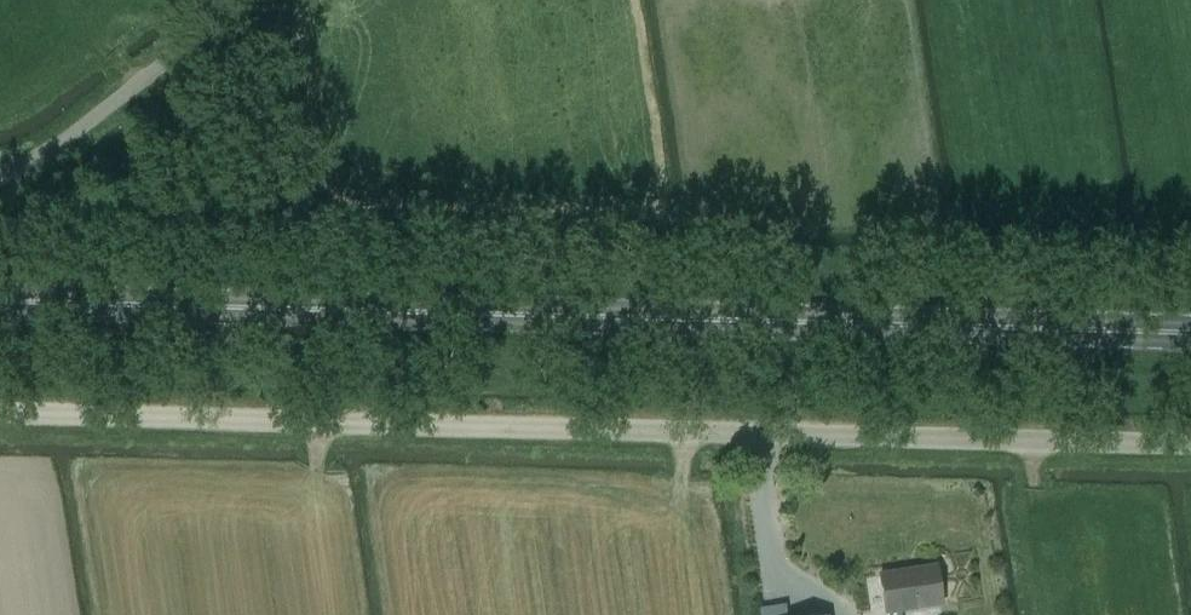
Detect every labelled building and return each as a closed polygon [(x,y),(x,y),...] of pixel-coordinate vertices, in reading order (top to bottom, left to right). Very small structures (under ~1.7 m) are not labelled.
[(901,612),(943,605),(937,566),(880,574),(886,614),(889,614),(902,614),(901,612)]
